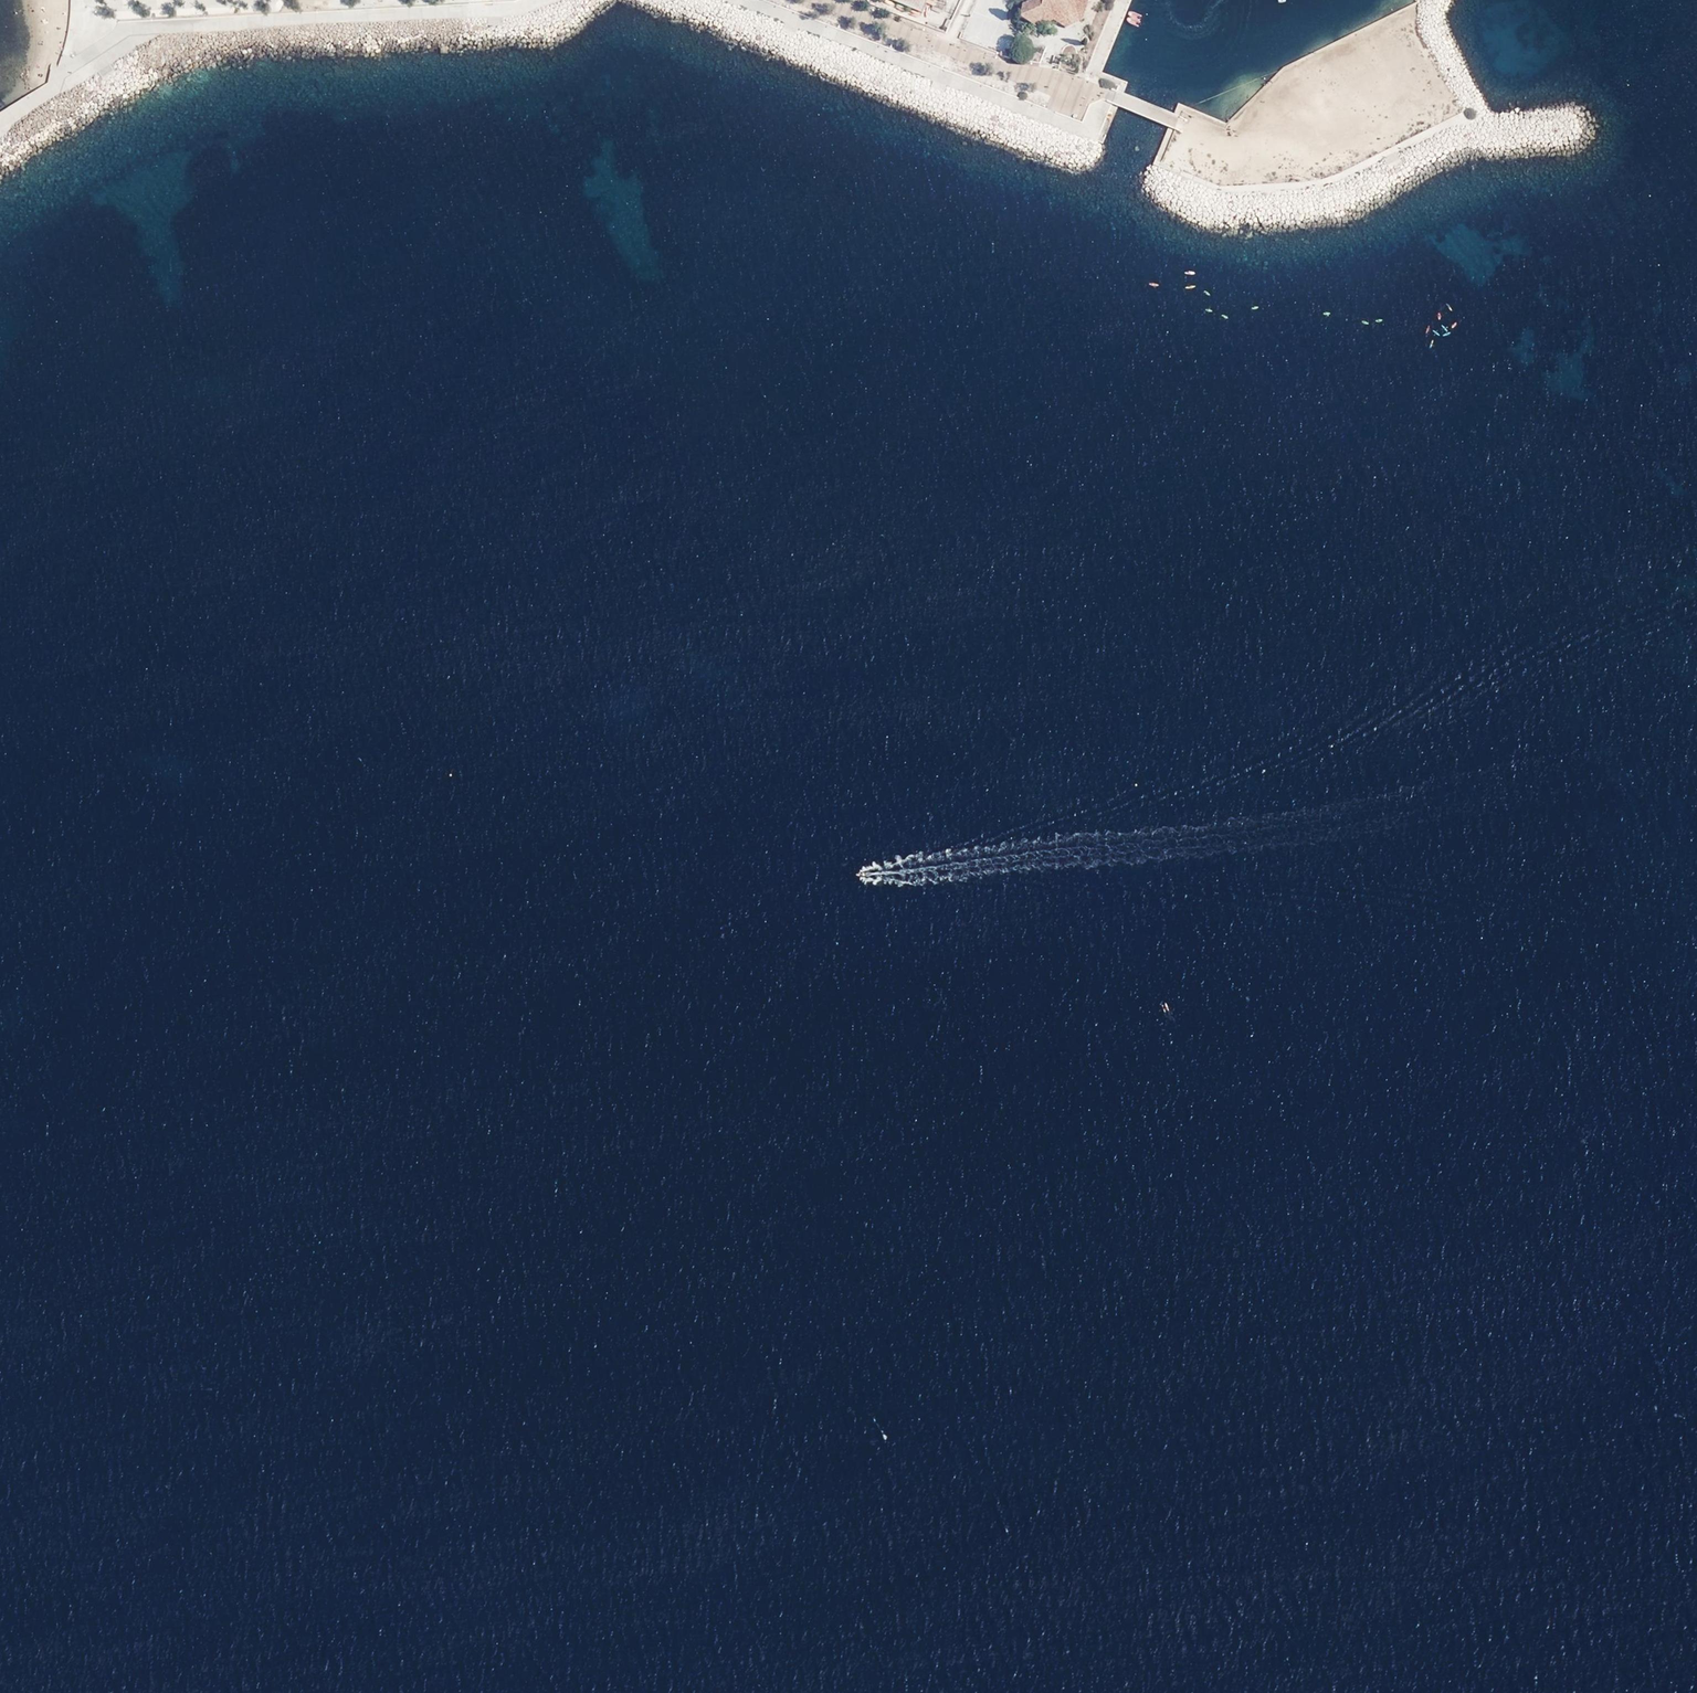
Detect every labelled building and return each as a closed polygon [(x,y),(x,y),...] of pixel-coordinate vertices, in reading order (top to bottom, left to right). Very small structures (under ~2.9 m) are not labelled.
[(924,11),(928,3),(932,5),(935,0),(896,0),(924,11)] [(1024,2),(1022,9),(1021,16),(1031,23),(1047,15),(1055,19),(1066,14),(1069,17),(1086,10),(1090,0),(1029,0),(1024,2)] [(1064,26),(1083,19),(1086,10),(1069,17),(1066,14),(1055,19),(1064,26)] [(1036,27),(1055,19),(1047,15),(1031,23),(1036,27)]
